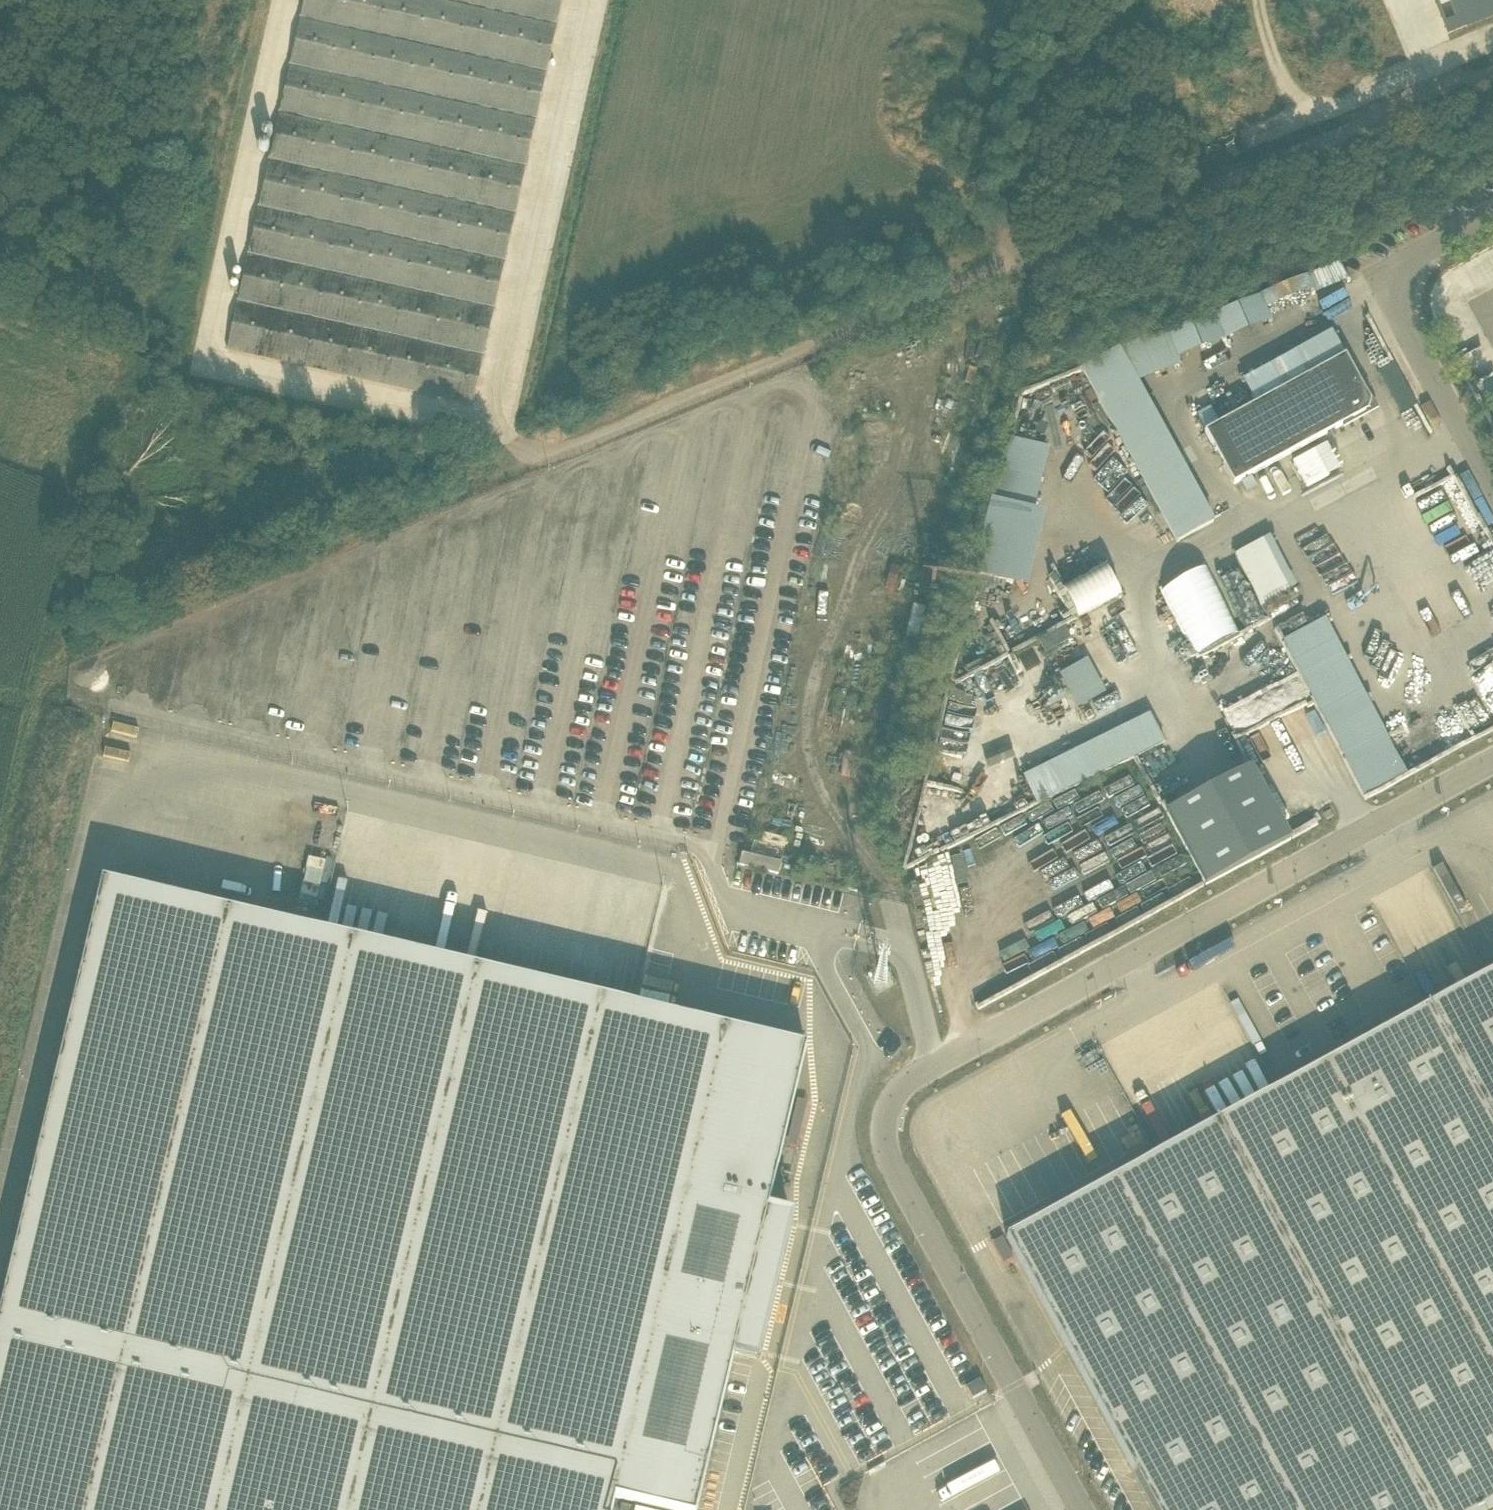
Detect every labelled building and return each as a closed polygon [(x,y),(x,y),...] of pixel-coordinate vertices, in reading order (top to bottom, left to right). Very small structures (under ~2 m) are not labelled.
[(473,404),(563,0),(304,0),(227,350),(473,404)] [(1448,33),(1492,15),(1492,0),(1435,0),(1448,33)] [(1437,282),(1449,304),(1460,298),(1455,287),(1471,279),(1465,268),(1437,282)] [(1164,542),(1210,527),(1160,375),(1189,366),(1186,356),(1283,324),(1277,307),(1306,298),(1302,286),(1101,353),(1164,542)] [(1368,411),(1371,402),(1346,356),(1205,432),(1234,485),(1368,411)] [(982,575),(1041,587),(1057,510),(1043,508),(1056,445),(1011,436),(982,575)] [(1257,485),(1252,477),(1241,482),(1246,491),(1257,485)] [(1297,587),(1270,536),(1238,553),(1266,605),(1297,587)] [(1118,562),(1073,586),(1089,616),(1134,592),(1118,562)] [(1193,562),(1162,576),(1196,654),(1227,640),(1193,562)] [(1046,653),(1072,638),(1065,626),(1039,640),(1046,653)] [(1093,657),(1064,672),(1083,708),(1112,692),(1093,657)] [(1443,692),(1461,732),(1478,724),(1481,732),(1492,726),(1492,670),(1443,692)] [(1028,768),(1039,798),(1171,747),(1159,717),(1028,768)] [(1405,781),(1394,752),(1377,758),(1373,749),(1355,756),(1370,794),(1405,781)] [(327,884),(329,859),(311,857),(309,882),(327,884)] [(616,1498),(668,1509),(697,1509),(734,1353),(757,1359),(791,1216),(768,1210),(806,1047),(103,880),(0,1316),(0,1509),(613,1509),(616,1498)] [(1218,1122),(1429,1509),(1492,1509),(1492,972),(1429,1007),(1218,1122)] [(1218,1122),(1158,1155),(1007,1237),(1156,1509),(1429,1509),(1218,1122)] [(987,1391),(980,1380),(966,1387),(973,1399),(987,1391)]
